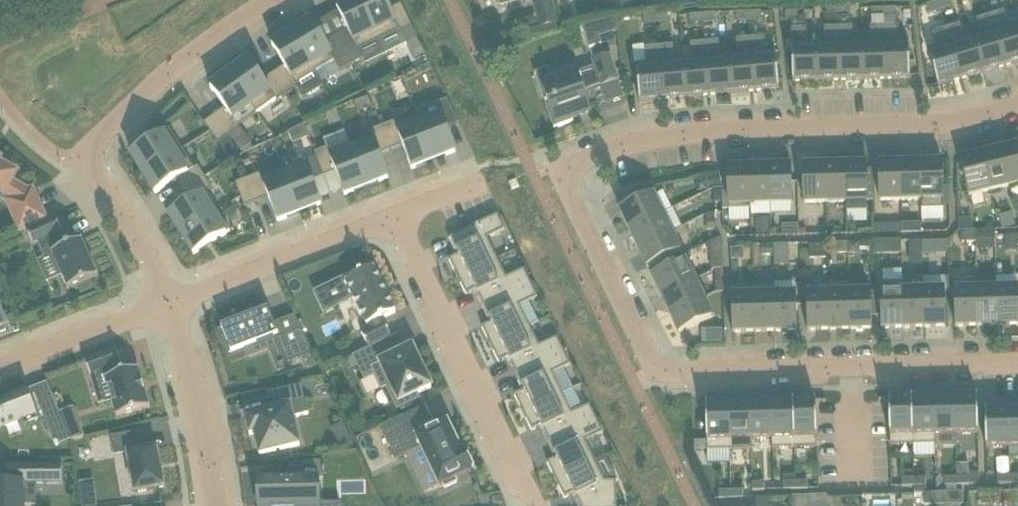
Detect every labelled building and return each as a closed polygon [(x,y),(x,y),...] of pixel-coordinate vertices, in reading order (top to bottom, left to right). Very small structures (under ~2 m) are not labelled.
[(378,40),(374,32),(373,32),(358,0),(351,0),(336,8),(347,30),(335,36),(350,65),(361,59),(357,50),(378,40)] [(373,32),(374,32),(378,40),(385,55),(385,56),(407,45),(417,40),(411,26),(400,4),(388,10),(383,0),(358,0),(373,32)] [(532,3),(539,27),(557,21),(550,0),(541,0),(532,3)] [(634,10),(633,0),(614,0),(616,13),(634,10)] [(940,10),(952,6),(952,7),(953,7),(950,0),(941,0),(938,1),(940,10)] [(929,13),(940,10),(938,1),(926,5),(929,14),(929,13)] [(838,13),(838,4),(825,5),(826,14),(827,14),(838,13)] [(851,4),(838,4),(838,13),(850,13),(850,14),(851,14),(851,4)] [(884,17),(884,8),(871,9),(872,18),(873,18),(872,18),(884,17)] [(896,8),(884,8),(884,17),(896,17),(896,18),(897,18),(896,8)] [(1017,63),(1017,28),(1017,23),(1008,26),(1004,11),(990,15),(1005,67),(1017,63)] [(737,21),(749,21),(749,12),(736,12),(736,22),(737,22),(737,21)] [(749,12),(749,21),(761,21),(761,12),(749,12)] [(798,12),(785,12),(786,22),(786,21),(791,21),(798,20),(798,17),(798,12)] [(668,13),(655,14),(657,23),(668,21),(668,22),(669,22),(668,13)] [(714,13),(702,14),(703,23),(715,22),(715,23),(714,13)] [(657,23),(655,14),(643,16),(644,26),(645,25),(657,23)] [(703,23),(702,14),(689,15),(690,25),(691,25),(691,24),(703,23)] [(1005,67),(990,15),(976,19),(981,34),(972,36),(983,73),(1005,67)] [(798,20),(791,21),(791,29),(807,28),(807,17),(798,17),(798,20)] [(597,22),(581,28),(586,42),(612,33),(617,31),(615,19),(597,22)] [(311,65),(315,71),(334,60),(340,70),(350,65),(335,36),(323,42),(311,21),(291,33),(310,66),(311,65)] [(983,73),(972,36),(964,39),(960,24),(946,28),(961,80),(983,73)] [(863,80),(886,79),(885,26),(870,26),(871,42),(862,42),(863,80)] [(886,79),(910,79),(909,41),(899,41),(899,26),(885,26),(886,79)] [(817,81),(840,81),(839,27),(824,28),(825,43),(816,43),(817,81)] [(840,81),(863,80),(862,42),(853,42),(853,27),(839,27),(840,81)] [(793,82),(817,81),(816,43),(807,43),(807,28),(791,29),(793,82)] [(961,80),(946,28),(932,32),(937,47),(927,50),(938,86),(961,80)] [(291,33),(271,45),(283,66),(273,73),(286,94),(296,88),(303,99),(324,87),(321,81),(315,71),(311,65),(310,66),(291,33)] [(755,92),(779,89),(776,51),(766,52),(764,37),(750,38),(755,92)] [(755,92),(750,38),(736,40),(737,55),(729,55),(732,94),(755,92)] [(385,55),(378,40),(357,50),(361,59),(364,65),(385,55)] [(417,40),(407,45),(413,59),(424,53),(417,40)] [(709,96),(732,94),(729,55),(720,56),(719,41),(704,42),(709,96)] [(683,60),(686,98),(709,96),(704,42),(690,44),(691,59),(683,60)] [(663,100),(686,98),(683,60),(674,60),(673,45),(659,47),(663,100)] [(639,102),(663,100),(659,47),(644,48),(646,63),(636,64),(639,102)] [(577,73),(574,74),(575,75),(545,85),(552,103),(548,104),(556,126),(554,127),(554,128),(573,122),(574,119),(577,118),(577,116),(589,111),(588,108),(589,108),(584,92),(601,86),(619,80),(610,55),(592,61),(594,67),(577,73)] [(248,60),(228,73),(256,113),(275,99),(276,100),(286,94),(273,73),(262,80),(248,60)] [(340,70),(334,60),(315,71),(321,81),(340,70)] [(228,73),(210,87),(224,107),(214,115),(228,135),(237,129),(239,127),(238,126),(256,113),(228,73)] [(373,107),(369,95),(354,101),(359,113),(373,107)] [(416,116),(433,160),(455,152),(446,129),(459,124),(447,100),(435,104),(440,117),(420,124),(416,116)] [(218,143),(228,135),(214,115),(203,122),(218,143)] [(393,122),(382,126),(391,150),(403,146),(412,169),(433,160),(416,116),(394,124),(393,122)] [(308,137),(303,125),(288,132),(292,143),(308,137)] [(370,131),(348,140),(350,144),(367,186),(388,178),(379,155),(391,150),(382,126),(370,131)] [(251,143),(239,127),(237,129),(243,137),(234,143),(240,151),(251,143)] [(243,137),(237,129),(228,135),(234,143),(243,137)] [(143,173),(179,150),(167,130),(130,153),(143,173)] [(323,138),(328,153),(350,144),(345,130),(323,138)] [(228,135),(218,143),(223,150),(232,143),(228,135)] [(238,154),(232,143),(223,150),(230,159),(238,154)] [(345,195),(367,186),(350,144),(328,153),(326,148),(314,153),(317,158),(324,177),(336,172),(345,195)] [(1010,185),(1017,184),(1017,146),(1002,150),(1010,185)] [(192,170),(179,150),(143,173),(155,193),(176,179),(183,190),(202,178),(195,167),(192,170)] [(990,190),(1010,185),(1002,150),(981,155),(990,190)] [(981,155),(960,160),(961,161),(969,196),(990,190),(981,155)] [(324,177),(317,158),(304,163),(304,165),(283,173),(285,177),(299,213),(321,204),(312,181),(324,177)] [(900,164),(901,200),(921,200),(922,200),(921,163),(900,164)] [(943,163),(921,163),(922,200),(921,200),(921,209),(943,209),(943,186),(942,164),(943,164),(943,163)] [(880,201),(901,200),(900,164),(879,165),(880,201)] [(4,196),(4,195),(8,197),(9,200),(7,201),(14,218),(40,207),(33,189),(29,191),(12,182),(16,175),(0,165),(0,193),(4,196)] [(825,166),(826,202),(847,202),(846,165),(825,166)] [(846,165),(847,202),(847,212),(868,211),(867,201),(866,166),(867,166),(867,165),(846,165)] [(804,203),(826,202),(825,166),(803,167),(804,203)] [(770,167),(749,168),(750,208),(772,208),(770,167)] [(770,167),(772,208),(792,207),(792,167),(770,167)] [(749,168),(728,169),(729,209),(750,208),(749,168)] [(247,179),(257,203),(269,198),(278,221),(299,213),(285,177),(264,185),(259,174),(247,179)] [(719,175),(706,178),(709,189),(721,186),(719,175)] [(169,214),(181,234),(217,211),(205,191),(209,189),(202,178),(183,190),(190,201),(169,214)] [(245,207),(257,203),(247,179),(235,184),(245,207)] [(722,202),(722,191),(713,191),(713,202),(722,202)] [(652,195),(620,210),(629,229),(661,213),(652,195)] [(217,211),(181,234),(193,254),(230,231),(217,211)] [(661,213),(629,229),(638,248),(671,232),(661,213)] [(1015,226),(1012,214),(999,217),(1002,229),(1015,226)] [(459,255),(449,260),(457,278),(497,258),(487,239),(505,230),(498,215),(450,238),(459,255)] [(715,215),(707,215),(707,232),(716,232),(715,215)] [(41,253),(50,249),(52,254),(53,255),(68,291),(78,287),(91,281),(98,278),(82,241),(67,248),(60,233),(62,233),(55,218),(26,231),(33,245),(37,243),(41,253)] [(971,219),(958,220),(959,231),(971,230),(971,219)] [(756,220),(756,236),(770,235),(769,220),(756,220)] [(912,222),(902,223),(902,224),(902,233),(912,232),(912,222)] [(888,224),(874,224),(874,233),(888,233),(888,224)] [(782,225),(782,236),(798,235),(798,225),(782,225)] [(995,230),(975,231),(975,243),(975,251),(996,251),(995,230)] [(975,243),(975,231),(960,231),(961,243),(975,243)] [(647,267),(680,251),(671,232),(638,248),(647,267)] [(1016,236),(1004,236),(1004,251),(1017,251),(1016,236)] [(948,240),(921,241),(922,256),(948,255),(948,240)] [(901,253),(901,241),(874,242),(874,254),(901,253)] [(922,256),(921,241),(907,241),(908,259),(922,259),(922,256)] [(858,252),(858,242),(848,243),(848,253),(858,252)] [(848,243),(836,243),(836,253),(848,253),(848,243)] [(809,259),(826,258),(825,244),(808,245),(809,259)] [(773,254),(773,247),(773,245),(761,245),(761,255),(773,254)] [(786,246),(773,247),(773,254),(773,261),(786,261),(786,246)] [(731,249),(731,260),(742,260),(742,249),(731,249)] [(497,258),(457,278),(466,295),(476,290),(483,307),(531,284),(524,270),(506,278),(497,258)] [(723,258),(710,259),(711,273),(715,270),(723,270),(723,258)] [(661,295),(694,279),(698,277),(689,259),(652,277),(661,295)] [(391,338),(390,337),(391,337),(383,319),(395,313),(374,268),(350,279),(349,277),(334,285),(330,287),(334,294),(332,295),(333,299),(336,298),(339,305),(353,298),(369,330),(361,333),(368,348),(370,347),(370,348),(370,349),(385,341),(391,338)] [(724,292),(723,270),(715,270),(716,292),(724,292)] [(694,279),(661,295),(670,314),(703,298),(694,279)] [(955,327),(976,326),(975,290),(977,290),(977,280),(955,281),(956,325),(955,325),(955,327)] [(91,281),(78,287),(81,294),(94,289),(91,281)] [(881,329),(903,328),(902,292),(901,282),(881,283),(882,327),(881,327),(881,329)] [(491,323),(482,328),(490,345),(530,326),(520,306),(538,298),(531,284),(483,307),(491,323)] [(828,289),(829,330),(850,329),(849,289),(849,285),(828,286),(828,289)] [(753,286),(753,296),(754,332),(775,332),(774,295),(775,295),(775,286),(753,286)] [(870,288),(849,289),(850,329),(871,329),(870,288)] [(997,289),(998,325),(1017,325),(1017,289),(1017,288),(997,289)] [(808,331),(829,330),(828,289),(807,290),(808,329),(808,331)] [(998,325),(997,289),(977,290),(975,290),(976,326),(998,325)] [(944,290),(923,291),(924,327),(945,327),(944,290)] [(924,327),(923,291),(902,292),(903,328),(924,327)] [(795,295),(775,295),(774,295),(775,332),(796,331),(795,295)] [(753,296),(732,296),(733,331),(733,333),(754,332),(753,296)] [(703,298),(670,314),(679,333),(679,334),(712,318),(703,298)] [(222,329),(218,330),(222,340),(223,339),(224,343),(225,343),(229,355),(244,349),(248,359),(269,350),(276,368),(288,363),(313,354),(295,316),(274,324),(267,327),(262,313),(222,329)] [(530,326),(490,345),(498,363),(508,358),(516,374),(564,352),(557,337),(539,346),(530,326)] [(703,343),(722,343),(722,330),(702,330),(703,343)] [(370,349),(370,348),(353,357),(364,381),(376,376),(382,389),(387,387),(397,408),(396,409),(397,411),(420,399),(418,394),(431,387),(412,348),(393,357),(385,341),(370,349)] [(149,407),(144,392),(145,391),(142,380),(141,380),(138,371),(139,370),(139,369),(124,373),(122,365),(116,349),(84,361),(90,377),(93,386),(107,382),(117,416),(116,416),(116,417),(150,408),(149,407)] [(524,391),(514,395),(523,413),(562,394),(553,374),(570,366),(564,352),(516,374),(524,391)] [(308,414),(301,385),(267,393),(271,411),(245,417),(250,435),(255,433),(257,438),(256,438),(260,455),(299,445),(293,418),(308,414)] [(70,441),(65,428),(52,395),(32,403),(27,390),(0,400),(0,430),(22,421),(23,426),(44,418),(56,447),(70,441)] [(562,394),(523,413),(531,431),(541,426),(549,442),(596,419),(590,405),(572,414),(562,394)] [(977,397),(955,398),(956,434),(978,434),(977,397)] [(933,398),(912,399),(913,445),(935,444),(935,435),(934,435),(933,398)] [(955,398),(933,398),(934,435),(935,435),(935,444),(935,448),(956,448),(956,434),(955,398)] [(913,445),(912,399),(889,399),(890,446),(913,445)] [(793,402),(795,448),(817,448),(816,401),(793,402)] [(772,449),(795,448),(793,402),(772,403),(773,439),(772,439),(772,449)] [(752,449),(752,440),(751,440),(750,403),(729,404),(730,450),(752,449)] [(751,440),(752,440),(772,439),(773,439),(772,403),(750,403),(751,440)] [(707,451),(730,450),(729,404),(706,404),(707,451)] [(1008,411),(1009,447),(1017,447),(1017,410),(1008,411)] [(1009,447),(1008,411),(985,411),(986,448),(1009,447)] [(402,417),(380,427),(396,460),(406,455),(424,494),(440,487),(443,485),(445,489),(457,483),(455,479),(472,472),(470,469),(474,467),(468,454),(464,456),(463,453),(462,454),(447,423),(437,429),(413,441),(402,417)] [(557,458),(547,463),(555,481),(595,462),(585,442),(603,433),(596,419),(549,442),(557,458)] [(65,428),(70,441),(84,438),(78,423),(65,428)] [(344,424),(332,430),(342,450),(356,448),(344,424)] [(112,438),(84,443),(87,461),(115,456),(114,452),(127,450),(128,454),(135,494),(164,488),(160,465),(157,449),(143,451),(140,433),(112,438)] [(555,481),(564,498),(574,493),(580,505),(617,505),(616,481),(605,482),(595,462),(555,481)] [(969,464),(956,464),(957,477),(969,477),(969,472),(969,464)] [(25,505),(37,505),(36,485),(47,485),(46,465),(6,465),(7,485),(0,485),(0,505),(25,505)] [(287,480),(259,480),(260,505),(341,505),(341,503),(318,504),(318,479),(304,479),(304,468),(287,469),(287,480)] [(1010,484),(1009,476),(997,476),(998,484),(1010,484)] [(1009,476),(1010,484),(1017,484),(1017,476),(1009,476)] [(945,486),(957,486),(957,477),(945,478),(945,486)] [(957,477),(957,486),(969,485),(969,477),(957,477)] [(914,487),(914,478),(902,479),(902,487),(914,487)] [(926,478),(914,478),(914,487),(926,486),(926,478)] [(795,482),(796,490),(808,489),(807,481),(795,482)] [(784,490),(796,490),(795,482),(783,482),(784,490)] [(764,483),(752,483),(752,491),(765,491),(764,483)] [(731,491),(731,499),(743,498),(743,490),(731,491)] [(719,499),(731,499),(731,491),(719,491),(719,499)] [(933,493),(925,494),(925,505),(933,505),(933,493)] [(933,493),(933,505),(948,505),(948,493),(933,493)] [(813,496),(813,505),(827,505),(827,496),(819,496),(813,496)] [(756,505),(769,505),(769,498),(755,498),(756,505)]
